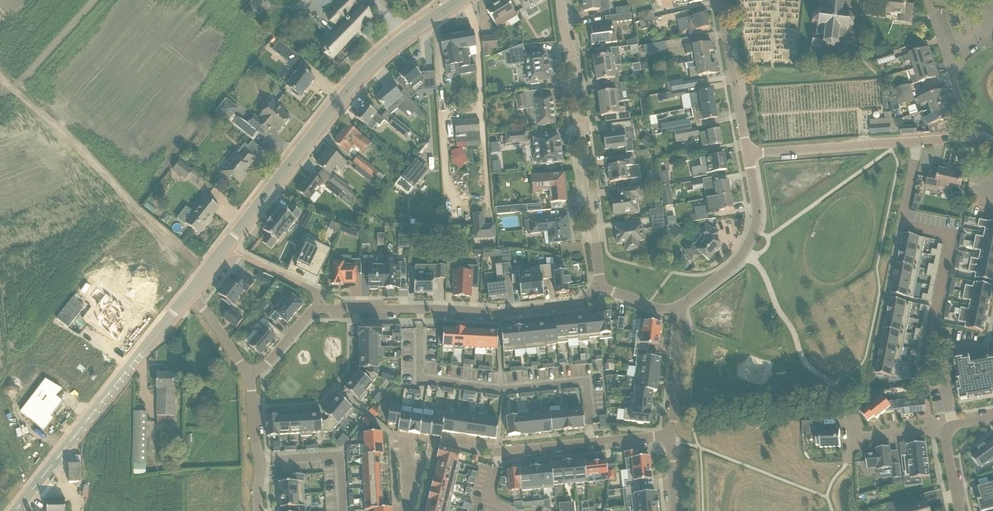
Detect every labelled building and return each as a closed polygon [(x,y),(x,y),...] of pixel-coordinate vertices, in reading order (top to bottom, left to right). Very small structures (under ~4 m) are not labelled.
[(251,6),(259,15),(260,13),(261,11),(262,9),(263,7),(263,5),(264,3),(264,1),(264,0),(257,0),(251,6)] [(335,7),(344,16),(336,24),(341,29),(322,48),(324,50),(324,51),(328,55),(329,55),(331,57),(370,17),(361,8),(353,1),(354,0),(341,0),(335,7)] [(512,7),(507,0),(504,0),(487,11),(498,28),(517,16),(512,7)] [(524,11),(542,0),(518,0),(524,11)] [(584,11),(607,8),(606,0),(582,0),(584,11)] [(819,3),(817,3),(817,4),(819,5),(818,13),(813,16),(812,15),(811,16),(810,22),(811,23),(813,23),(816,27),(816,35),(814,35),(812,35),(812,36),(813,36),(811,45),(811,47),(822,48),(823,44),(826,48),(825,50),(826,50),(827,48),(832,49),(832,51),(833,51),(833,49),(837,45),(836,49),(851,51),(851,50),(852,41),(852,40),(847,39),(846,38),(846,33),(852,34),(853,28),(853,27),(854,21),(854,20),(852,20),(848,16),(849,8),(851,9),(851,7),(850,7),(850,0),(820,0),(819,3)] [(886,13),(900,14),(900,22),(901,22),(911,23),(913,4),(906,3),(906,0),(903,0),(888,0),(887,8),(886,13)] [(630,7),(615,8),(616,15),(630,13),(630,7)] [(640,21),(655,18),(653,10),(633,15),(635,22),(640,21)] [(617,22),(631,20),(630,13),(616,15),(617,22)] [(696,15),(685,18),(688,29),(689,34),(697,32),(697,30),(699,29),(709,27),(705,13),(696,15)] [(642,30),(657,26),(655,18),(640,21),(642,30)] [(616,32),(612,33),(611,22),(600,23),(600,25),(591,26),(592,36),(590,36),(592,45),(599,44),(599,43),(606,43),(606,44),(611,43),(611,42),(617,42),(616,32)] [(473,31),(456,34),(459,50),(461,50),(465,74),(471,73),(470,66),(468,56),(471,56),(470,47),(475,47),(474,41),(473,31)] [(461,75),(465,74),(461,50),(459,50),(456,34),(440,37),(443,53),(444,53),(446,66),(459,64),(461,75)] [(493,57),(492,49),(491,36),(483,37),(484,57),(493,57)] [(644,53),(666,49),(665,40),(657,42),(651,43),(643,44),(644,53)] [(292,65),(298,56),(279,42),(273,50),(292,65)] [(713,50),(712,45),(711,42),(685,46),(686,55),(691,54),(692,60),(693,62),(709,59),(708,51),(713,50)] [(518,53),(524,51),(522,45),(504,52),(506,58),(518,53)] [(595,69),(621,65),(618,47),(602,49),(603,56),(593,57),(595,69)] [(904,56),(906,62),(912,60),(914,68),(933,62),(929,48),(919,51),(904,56)] [(878,66),(897,61),(894,52),(876,58),(878,66)] [(548,63),(547,63),(545,54),(519,57),(520,64),(526,63),(529,82),(530,82),(530,85),(540,83),(539,81),(549,80),(547,70),(549,70),(548,63)] [(693,62),(685,63),(686,69),(689,69),(690,77),(707,74),(717,73),(715,64),(710,64),(709,59),(693,62)] [(911,77),(910,78),(913,84),(928,79),(938,76),(933,62),(914,68),(917,76),(911,77)] [(400,76),(396,80),(410,98),(416,94),(412,88),(420,82),(424,87),(427,84),(427,72),(419,72),(412,64),(399,75),(400,76)] [(300,68),(296,65),(289,75),(287,73),(281,81),(287,85),(286,85),(287,86),(293,91),(292,92),(298,96),(299,95),(301,96),(300,96),(301,97),(315,79),(314,79),(300,68)] [(620,71),(621,70),(621,65),(595,69),(596,80),(606,79),(607,85),(619,84),(617,72),(620,71)] [(672,91),(699,86),(697,78),(682,81),(682,79),(670,82),(672,91)] [(385,89),(376,97),(386,109),(386,108),(391,114),(398,108),(404,102),(400,97),(401,96),(399,93),(390,83),(384,88),(385,89)] [(625,94),(620,95),(619,84),(607,85),(608,91),(598,93),(599,104),(619,102),(619,101),(626,100),(625,94)] [(897,97),(912,92),(910,84),(895,89),(897,97)] [(692,108),(715,104),(712,90),(690,94),(692,108)] [(930,109),(947,104),(942,90),(918,98),(920,105),(928,103),(930,109)] [(525,92),(522,92),(525,109),(526,109),(535,108),(536,122),(537,126),(538,126),(545,125),(545,124),(555,123),(552,96),(542,97),(534,98),(533,91),(525,92)] [(522,92),(513,94),(516,111),(525,109),(522,92)] [(900,106),(915,101),(912,92),(897,97),(900,106)] [(226,98),(216,111),(218,113),(228,121),(233,115),(233,114),(227,109),(232,103),(226,98)] [(409,98),(404,102),(413,113),(414,113),(423,120),(426,118),(419,109),(409,98)] [(284,110),(276,104),(272,100),(259,117),(254,113),(246,123),(257,131),(265,137),(274,126),(280,131),(290,118),(282,112),(284,110)] [(625,106),(619,107),(619,102),(599,104),(601,116),(611,115),(611,121),(630,118),(629,111),(626,112),(625,106)] [(384,120),(372,110),(365,104),(355,116),(367,126),(372,120),(380,126),(384,120)] [(693,122),(717,117),(715,104),(692,108),(693,122)] [(928,124),(951,117),(947,104),(930,109),(932,115),(925,117),(928,124)] [(227,132),(233,125),(218,113),(212,120),(227,132)] [(406,138),(411,131),(394,117),(388,124),(406,138)] [(900,131),(896,120),(895,117),(870,119),(871,133),(900,131)] [(903,118),(896,120),(900,131),(901,131),(901,134),(917,133),(916,125),(903,126),(903,118)] [(481,146),(480,140),(479,119),(455,121),(457,147),(481,146)] [(691,129),(689,119),(660,124),(661,134),(691,129)] [(632,129),(631,121),(615,123),(616,130),(603,132),(605,149),(625,147),(625,141),(633,140),(632,129)] [(339,136),(335,141),(343,148),(347,152),(348,151),(355,156),(360,149),(363,151),(370,142),(356,131),(348,125),(347,126),(348,127),(340,137),(339,136)] [(688,136),(699,135),(698,128),(691,129),(661,134),(674,132),(676,142),(688,140),(688,136)] [(709,146),(722,144),(719,129),(700,133),(702,146),(709,144),(709,146)] [(527,142),(526,132),(526,131),(520,132),(512,133),(505,133),(506,144),(527,142)] [(548,137),(533,139),(536,165),(546,164),(546,165),(553,164),(553,163),(562,162),(561,158),(562,158),(561,151),(560,152),(558,135),(548,137)] [(256,157),(248,150),(244,147),(237,156),(234,154),(220,171),(229,178),(231,176),(239,182),(246,174),(243,171),(247,165),(248,166),(256,157)] [(341,169),(346,163),(329,149),(324,154),(326,156),(319,164),(317,163),(317,164),(330,174),(336,166),(341,169)] [(706,173),(726,170),(723,154),(706,157),(708,165),(691,168),(693,178),(707,176),(706,173)] [(374,180),(380,173),(358,155),(352,162),(358,166),(357,166),(374,180)] [(608,174),(607,175),(607,179),(609,180),(609,182),(619,181),(626,180),(634,179),(632,166),(635,166),(633,155),(624,156),(614,157),(614,158),(615,165),(607,166),(608,174)] [(415,158),(400,177),(414,187),(422,177),(417,174),(424,165),(415,158)] [(180,160),(173,168),(179,173),(186,164),(180,160)] [(372,183),(374,180),(357,166),(355,170),(372,183)] [(959,193),(964,171),(949,167),(948,170),(940,169),(938,173),(930,172),(926,188),(952,194),(953,191),(959,193)] [(666,171),(658,172),(661,187),(669,185),(666,171)] [(303,182),(297,189),(309,199),(314,203),(320,195),(315,192),(321,184),(322,183),(315,178),(311,175),(304,184),(303,182)] [(549,202),(566,202),(563,175),(531,177),(533,192),(549,191),(550,197),(548,197),(549,202)] [(346,194),(350,188),(334,176),(330,182),(342,191),(346,194)] [(707,191),(705,191),(706,198),(705,198),(706,199),(716,197),(730,194),(728,181),(706,184),(707,191)] [(338,197),(342,191),(330,182),(326,187),(338,197)] [(636,199),(643,198),(641,186),(618,189),(620,199),(612,200),(614,214),(618,213),(618,214),(638,212),(636,199)] [(664,206),(673,205),(669,186),(660,188),(664,206)] [(707,206),(694,208),(696,221),(708,219),(707,213),(707,212),(719,210),(719,211),(733,208),(730,194),(716,197),(706,199),(706,200),(707,206)] [(913,194),(911,208),(918,209),(920,195),(913,194)] [(219,207),(212,201),(205,196),(185,223),(199,234),(219,207)] [(495,207),(496,214),(529,212),(528,204),(495,207)] [(267,225),(263,230),(278,241),(285,232),(285,233),(301,212),(292,206),(288,212),(281,207),(273,217),(272,217),(267,224),(267,225)] [(951,216),(910,210),(909,221),(950,227),(951,216)] [(529,220),(524,221),(525,232),(530,231),(530,234),(547,232),(548,243),(561,242),(571,241),(568,215),(558,216),(529,220)] [(652,229),(665,227),(663,215),(650,217),(652,229)] [(978,227),(986,228),(985,233),(992,234),(992,222),(979,219),(978,227)] [(328,228),(338,233),(339,230),(340,226),(341,225),(340,225),(331,221),(329,226),(328,228)] [(340,226),(339,230),(349,234),(350,229),(347,227),(341,225),(340,226)] [(635,241),(644,240),(642,225),(615,228),(617,244),(625,243),(626,251),(637,250),(635,241)] [(676,225),(666,227),(667,237),(676,225)] [(718,231),(705,225),(701,233),(703,234),(701,238),(696,243),(692,245),(683,250),(687,255),(686,257),(688,260),(690,260),(691,262),(699,256),(702,254),(708,260),(722,245),(714,239),(718,231)] [(975,242),(992,246),(992,234),(985,233),(984,237),(976,235),(975,242)] [(922,253),(926,238),(904,234),(901,249),(922,253)] [(302,254),(295,267),(296,267),(306,271),(308,272),(314,259),(318,262),(324,264),(331,249),(330,248),(330,249),(329,249),(321,245),(318,244),(316,248),(304,242),(307,237),(306,236),(299,252),(302,254)] [(980,255),(992,258),(992,246),(975,242),(973,250),(981,251),(980,255)] [(901,249),(898,263),(920,268),(922,253),(901,249)] [(508,250),(501,251),(501,255),(502,263),(510,262),(508,250)] [(138,271),(130,281),(146,294),(154,283),(157,286),(167,273),(161,269),(161,268),(160,268),(155,264),(154,264),(143,255),(133,268),(138,271)] [(970,265),(992,270),(992,258),(980,255),(979,260),(972,258),(970,265)] [(385,264),(372,264),(372,257),(364,257),(364,276),(368,276),(368,287),(370,287),(370,289),(377,289),(377,287),(384,287),(384,288),(385,288),(385,264)] [(355,282),(355,274),(361,274),(361,260),(351,260),(351,266),(344,266),(344,263),(335,263),(335,274),(332,274),(332,284),(342,284),(342,282),(355,282)] [(932,276),(931,279),(936,280),(940,263),(934,262),(934,264),(929,263),(928,269),(927,275),(932,276)] [(385,264),(385,288),(399,288),(399,280),(400,280),(400,275),(405,275),(405,263),(399,263),(399,264),(385,264)] [(920,268),(898,263),(895,278),(917,283),(920,268)] [(487,285),(488,298),(506,296),(502,264),(495,265),(497,284),(487,285)] [(570,286),(569,279),(567,279),(566,272),(554,273),(554,265),(547,266),(548,280),(554,279),(556,295),(569,293),(568,286),(570,286)] [(969,272),(976,274),(975,278),(992,282),(992,270),(970,265),(969,272)] [(427,266),(427,275),(415,275),(414,275),(414,293),(433,293),(433,281),(433,278),(436,278),(436,279),(436,280),(445,280),(445,279),(445,266),(436,266),(427,266)] [(478,288),(479,266),(465,266),(465,271),(454,271),(453,296),(470,296),(471,288),(472,288),(472,285),(477,285),(477,288),(478,288)] [(544,296),(542,280),(548,280),(547,266),(540,267),(541,275),(530,276),(533,299),(537,298),(536,297),(544,296)] [(533,299),(530,276),(519,277),(518,270),(511,270),(512,284),(519,283),(521,299),(528,298),(529,299),(533,299)] [(219,294),(218,294),(220,296),(222,297),(221,298),(221,299),(230,306),(230,305),(231,304),(233,305),(241,294),(242,292),(243,292),(242,290),(243,289),(245,291),(247,292),(253,285),(254,283),(240,273),(233,283),(232,283),(229,281),(228,281),(229,281),(226,285),(225,285),(225,286),(223,290),(222,289),(222,290),(219,294)] [(265,275),(262,282),(267,284),(269,285),(270,284),(272,279),(265,275)] [(895,278),(892,293),(914,298),(917,283),(895,278)] [(966,285),(964,292),(990,297),(992,286),(975,282),(974,287),(966,285)] [(934,292),(929,291),(928,294),(923,293),(922,299),(931,301),(934,292)] [(971,301),(970,305),(988,309),(990,297),(964,292),(963,299),(971,301)] [(105,294),(87,317),(119,342),(137,318),(105,294)] [(269,318),(275,323),(280,317),(287,323),(303,305),(292,296),(277,313),(275,311),(269,318)] [(891,298),(888,314),(909,318),(913,303),(891,298)] [(925,311),(924,315),(929,316),(931,306),(921,304),(921,305),(920,310),(925,311)] [(961,308),(960,315),(986,320),(988,309),(970,305),(969,309),(961,308)] [(224,316),(223,317),(236,328),(240,323),(241,321),(242,320),(243,319),(238,314),(230,308),(224,316)] [(611,338),(609,320),(610,319),(610,313),(604,314),(604,315),(598,316),(600,339),(611,338)] [(906,333),(909,318),(888,314),(885,328),(906,333)] [(983,332),(986,320),(960,315),(958,322),(966,323),(965,328),(983,332)] [(600,339),(598,316),(597,316),(587,317),(589,341),(590,341),(589,338),(599,337),(600,339)] [(589,341),(587,317),(576,318),(579,342),(589,341)] [(579,342),(576,318),(565,319),(568,342),(568,340),(578,339),(578,342),(579,342)] [(568,342),(565,319),(555,320),(557,344),(558,344),(557,343),(568,342)] [(557,344),(555,320),(554,320),(555,323),(544,324),(547,347),(547,345),(557,344)] [(661,333),(662,325),(661,325),(661,323),(639,320),(638,331),(660,334),(660,333),(661,333)] [(248,344),(248,345),(250,346),(248,348),(253,352),(255,350),(261,355),(276,337),(267,329),(259,323),(259,322),(254,328),(259,332),(248,344)] [(547,347),(544,324),(533,325),(536,348),(547,347)] [(381,336),(381,325),(359,325),(359,327),(357,327),(357,334),(359,334),(359,336),(381,336)] [(536,348),(533,325),(523,327),(525,349),(536,348)] [(919,340),(918,344),(923,345),(927,327),(921,326),(921,329),(916,328),(915,335),(914,339),(919,340)] [(523,327),(512,328),(514,350),(525,349),(523,327)] [(514,350),(512,328),(501,329),(503,352),(514,350)] [(906,333),(885,328),(882,343),(904,348),(906,333)] [(453,349),(454,329),(443,329),(443,337),(442,345),(442,347),(453,347),(453,349)] [(464,350),(465,329),(454,329),(453,349),(464,350)] [(475,348),(476,330),(466,330),(466,329),(465,329),(464,350),(465,350),(465,348),(475,348)] [(486,349),(487,331),(476,330),(475,348),(486,349)] [(497,350),(498,332),(487,331),(486,349),(497,350)] [(638,332),(636,332),(635,343),(634,349),(648,351),(648,345),(658,346),(660,334),(642,332),(638,332)] [(380,347),(380,336),(381,336),(359,336),(359,347),(380,347)] [(882,343),(879,358),(901,362),(904,348),(882,343)] [(377,358),(377,347),(380,347),(359,347),(359,358),(377,358)] [(658,370),(660,359),(647,357),(648,351),(634,349),(633,356),(637,357),(635,367),(658,370)] [(915,358),(920,359),(922,351),(917,350),(912,349),(911,354),(916,355),(915,358)] [(987,358),(983,358),(983,359),(981,359),(978,359),(978,360),(972,361),(972,360),(970,361),(970,357),(962,358),(962,359),(960,359),(954,360),(957,380),(959,380),(960,383),(957,384),(957,385),(958,385),(958,387),(960,401),(992,395),(992,357),(987,358)] [(377,377),(377,358),(359,358),(359,369),(366,369),(366,373),(377,377)] [(897,377),(901,362),(879,358),(876,373),(897,377)] [(902,375),(912,377),(915,366),(905,363),(902,375)] [(657,380),(658,370),(635,367),(634,378),(657,380)] [(923,367),(920,385),(926,384),(928,384),(931,368),(923,367)] [(365,391),(377,377),(366,373),(364,376),(358,371),(351,380),(367,394),(368,393),(365,391)] [(173,388),(174,374),(157,374),(156,388),(158,388),(157,424),(174,425),(174,417),(175,417),(175,388),(173,388)] [(656,391),(657,380),(634,378),(633,388),(656,391)] [(39,387),(20,412),(22,413),(22,414),(27,418),(29,416),(30,418),(29,419),(37,426),(38,426),(43,430),(43,431),(48,424),(53,418),(52,417),(51,416),(52,413),(53,413),(60,404),(61,403),(63,401),(59,398),(57,397),(56,396),(62,389),(45,379),(39,387)] [(367,394),(351,380),(344,389),(360,402),(367,394)] [(922,385),(921,385),(921,386),(922,390),(926,389),(927,395),(929,395),(930,395),(928,384),(926,384),(922,385)] [(651,402),(653,391),(656,392),(656,391),(633,388),(633,389),(635,389),(634,399),(631,399),(651,402)] [(376,396),(374,399),(378,403),(381,400),(383,396),(379,393),(376,396)] [(338,396),(331,404),(345,416),(347,418),(354,409),(338,396)] [(877,400),(861,412),(867,419),(868,420),(871,418),(874,415),(875,416),(877,418),(885,411),(900,409),(900,412),(914,411),(914,408),(926,406),(925,399),(923,399),(921,400),(921,397),(886,401),(882,396),(877,400)] [(650,412),(651,402),(631,399),(629,409),(625,409),(651,412),(650,412)] [(330,404),(323,413),(329,417),(326,421),(332,432),(345,416),(331,404),(330,404)] [(399,425),(401,407),(390,406),(387,423),(399,425)] [(399,425),(398,431),(409,433),(411,415),(410,415),(411,408),(402,406),(402,407),(401,407),(399,425)] [(584,427),(582,409),(571,411),(573,429),(584,427)] [(649,423),(651,412),(625,409),(624,420),(636,422),(636,423),(643,424),(643,423),(649,423)] [(422,416),(419,434),(430,436),(433,418),(434,411),(424,410),(423,416),(422,416)] [(573,429),(571,411),(560,412),(562,430),(573,429)] [(562,430),(560,412),(550,413),(552,431),(562,430)] [(442,431),(444,413),(443,419),(433,418),(430,436),(441,437),(440,438),(441,438),(442,431)] [(453,433),(455,415),(444,413),(442,431),(453,433)] [(552,431),(550,413),(539,414),(541,432),(552,431)] [(332,432),(326,421),(322,421),(321,414),(310,415),(311,436),(312,436),(311,433),(332,432)] [(541,432),(539,414),(528,415),(530,433),(541,432)] [(311,436),(310,415),(299,416),(300,437),(311,436)] [(419,434),(422,416),(411,415),(409,433),(419,434)] [(463,434),(466,417),(455,415),(453,433),(463,434)] [(530,433),(528,415),(518,416),(517,416),(519,434),(520,434),(530,433)] [(599,416),(600,428),(607,428),(606,415),(599,416)] [(279,436),(278,416),(266,417),(268,436),(279,436)] [(289,434),(288,416),(278,417),(278,416),(279,436),(279,435),(289,434)] [(300,437),(299,416),(288,416),(289,434),(300,434),(300,437)] [(519,434),(517,416),(506,417),(508,436),(519,434)] [(474,436),(477,418),(466,417),(463,434),(474,436)] [(146,463),(147,419),(133,418),(132,463),(146,463)] [(485,438),(487,420),(477,418),(474,436),(485,438)] [(496,439),(498,421),(487,420),(485,438),(496,439)] [(816,421),(802,421),(802,430),(803,435),(808,435),(810,435),(810,431),(810,428),(816,428),(816,421)] [(817,433),(816,433),(817,446),(817,445),(820,445),(820,448),(821,448),(821,447),(840,447),(841,447),(840,441),(840,437),(840,430),(839,430),(839,431),(837,431),(837,426),(830,426),(830,431),(821,431),(820,431),(820,434),(817,434),(817,433)] [(382,443),(382,432),(364,433),(364,445),(382,443)] [(343,433),(336,441),(340,447),(341,447),(349,438),(343,433)] [(986,446),(985,444),(978,449),(980,451),(973,456),(981,467),(990,461),(991,462),(992,460),(992,441),(986,446)] [(383,454),(382,443),(364,445),(365,455),(362,455),(362,456),(383,454)] [(907,445),(908,453),(901,453),(904,477),(911,476),(911,478),(930,476),(926,443),(907,445)] [(458,462),(460,452),(439,447),(437,457),(460,463),(458,462)] [(893,479),(902,478),(900,463),(892,464),(890,447),(876,448),(877,452),(865,454),(867,468),(877,467),(877,470),(892,468),(893,479)] [(650,468),(649,456),(638,457),(637,451),(624,452),(625,459),(631,459),(632,470),(650,468)] [(380,465),(380,455),(383,455),(383,454),(362,456),(362,467),(380,465)] [(458,474),(460,463),(437,457),(437,458),(439,459),(436,469),(458,474)] [(586,482),(583,460),(573,461),(575,483),(586,482)] [(607,473),(606,461),(592,463),(592,461),(584,461),(584,460),(583,460),(586,482),(586,475),(607,473)] [(575,483),(573,461),(572,461),(562,462),(564,484),(575,483)] [(564,484),(562,462),(551,464),(554,488),(554,485),(564,484)] [(554,488),(551,464),(551,466),(541,467),(543,489),(554,488)] [(381,476),(380,465),(362,467),(363,477),(381,476)] [(543,489),(541,467),(540,467),(540,466),(530,467),(530,468),(532,490),(543,489)] [(532,490),(530,468),(519,469),(521,491),(532,490)] [(639,487),(638,481),(651,480),(650,468),(632,470),(627,470),(628,481),(625,482),(625,489),(639,487)] [(455,484),(458,474),(436,469),(434,479),(455,484)] [(521,491),(519,469),(515,470),(514,469),(509,469),(510,470),(507,470),(509,491),(519,490),(519,488),(521,488),(521,491)] [(303,474),(289,475),(290,482),(279,483),(280,495),(298,494),(304,494),(303,474)] [(382,487),(381,476),(363,477),(364,488),(382,487)] [(193,479),(190,485),(208,492),(210,486),(193,479)] [(452,495),(455,484),(434,479),(433,479),(430,489),(452,495)] [(978,500),(992,496),(992,483),(978,487),(982,499),(978,500)] [(382,498),(382,487),(364,488),(364,499),(382,498)] [(658,503),(658,499),(656,499),(655,492),(640,493),(639,487),(625,489),(626,496),(631,495),(632,506),(658,503)] [(192,488),(190,494),(207,501),(210,495),(192,488)] [(450,505),(452,495),(430,489),(428,500),(429,500),(428,500),(450,505)] [(280,495),(280,508),(291,507),(292,510),(305,510),(305,506),(304,494),(298,494),(280,495)] [(981,510),(986,510),(992,509),(992,496),(978,500),(981,510)] [(47,498),(47,510),(71,510),(70,497),(47,498)] [(192,497),(190,503),(207,510),(210,503),(192,497)] [(383,509),(383,508),(382,498),(364,499),(365,510),(383,509)] [(926,501),(917,504),(915,499),(905,502),(906,507),(900,509),(900,510),(929,510),(926,501)] [(450,505),(428,500),(426,510),(428,510),(448,510),(450,505)]
